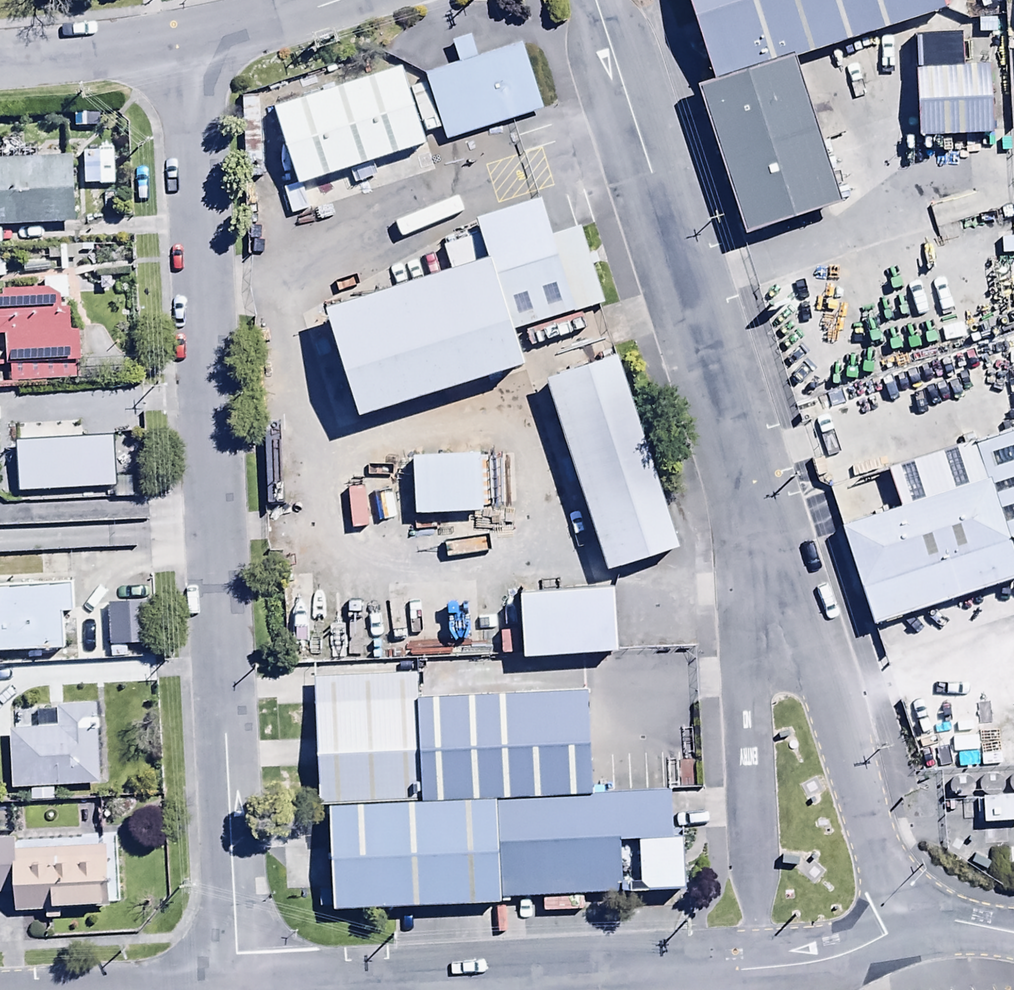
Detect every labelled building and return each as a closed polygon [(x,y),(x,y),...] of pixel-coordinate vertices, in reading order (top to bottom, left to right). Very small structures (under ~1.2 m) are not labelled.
[(728,76),(943,7),(941,0),(703,0),(728,76)] [(518,43),(425,74),(446,138),(540,107),(518,43)] [(790,56),(728,76),(698,85),(743,227),(835,198),(790,56)] [(990,127),(986,60),(914,64),(918,131),(990,127)] [(398,62),(269,103),(294,181),(423,141),(398,62)] [(74,229),(72,163),(0,165),(0,231),(74,229)] [(482,241),(319,293),(354,403),(517,351),(510,330),(577,309),(541,198),(475,219),(482,241)] [(43,295),(3,295),(3,301),(0,301),(0,340),(5,340),(6,370),(10,370),(10,385),(74,383),(74,368),(79,368),(79,332),(68,332),(67,280),(42,281),(43,295)] [(676,544),(613,349),(542,372),(605,567),(676,544)] [(113,442),(16,446),(19,496),(115,491),(113,442)] [(977,443),(896,470),(909,509),(840,532),(872,626),(1013,578),(1013,551),(977,443)] [(482,461),(413,463),(415,518),(484,516),(482,461)] [(73,615),(73,586),(0,587),(0,657),(61,656),(61,615),(73,615)] [(523,666),(617,660),(613,596),(519,602),(523,666)] [(100,650),(111,650),(111,661),(126,660),(125,650),(148,649),(147,607),(99,608),(100,650)] [(592,689),(321,699),(326,812),(493,806),(596,802),(592,689)] [(37,735),(9,735),(11,791),(100,789),(97,707),(55,709),(55,714),(37,714),(37,735)] [(596,802),(493,806),(496,892),(687,885),(684,798),(596,802)] [(983,827),(1013,826),(1013,800),(983,801),(983,827)] [(493,806),(326,812),(329,907),(496,901),(496,892),(493,806)] [(0,844),(0,898),(14,898),(14,917),(42,916),(42,923),(58,923),(58,914),(107,913),(105,847),(13,850),(12,844),(0,844)]
